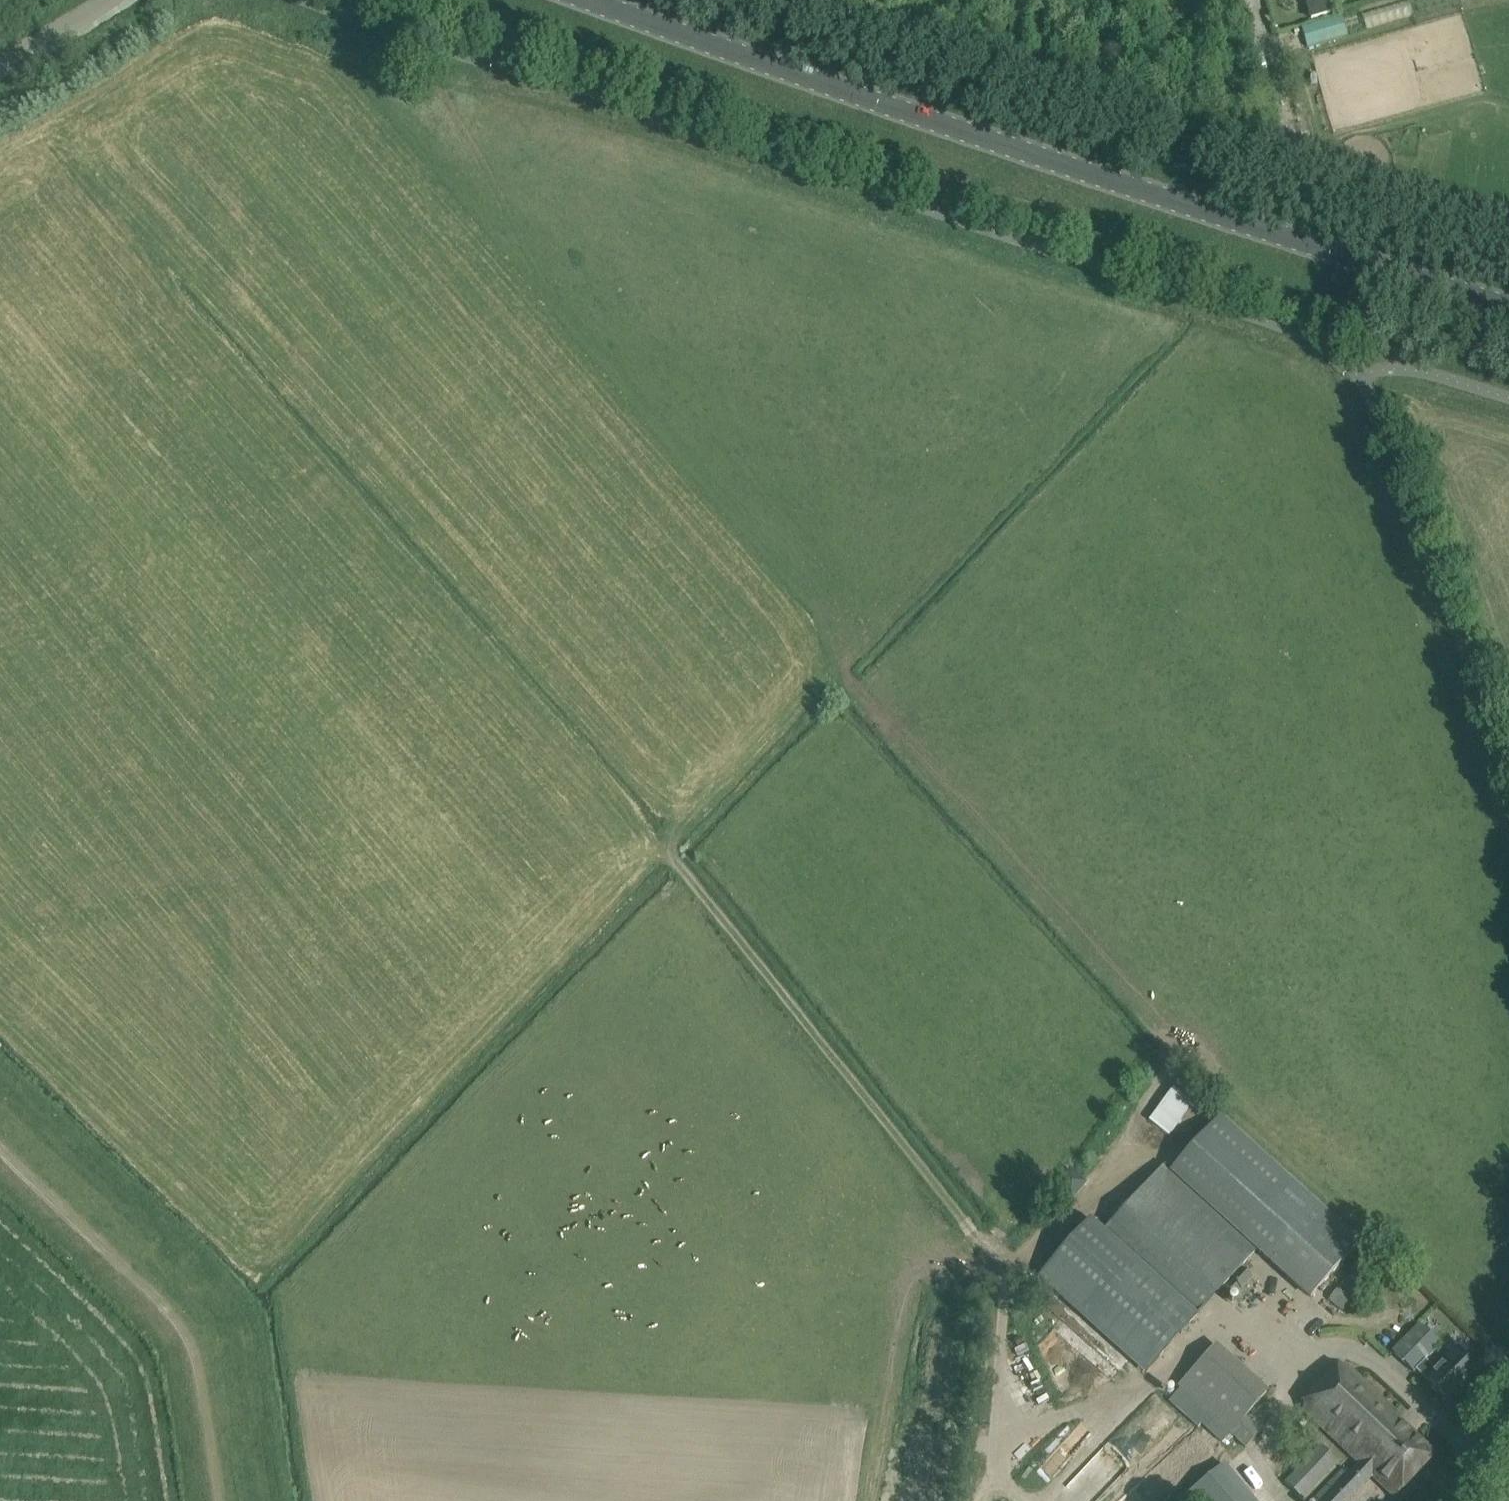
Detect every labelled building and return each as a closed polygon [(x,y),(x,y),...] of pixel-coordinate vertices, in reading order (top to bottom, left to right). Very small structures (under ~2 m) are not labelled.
[(1300,25),(1306,47),(1345,37),(1339,15),(1300,25)] [(1151,1121),(1174,1131),(1188,1098),(1165,1088),(1151,1121)] [(1172,1172),(1258,1249),(1304,1194),(1220,1119),(1172,1172)] [(1104,1232),(1090,1220),(1041,1275),(1149,1371),(1258,1249),(1172,1172),(1164,1166),(1104,1232)] [(1304,1194),(1258,1249),(1311,1297),(1359,1243),(1304,1194)] [(1440,1346),(1419,1325),(1393,1351),(1413,1372),(1415,1370),(1425,1360),(1440,1346)] [(1180,1389),(1169,1401),(1198,1427),(1202,1422),(1222,1440),(1228,1433),(1266,1391),(1216,1346),(1178,1387),(1180,1389)] [(1425,1360),(1415,1370),(1426,1381),(1425,1382),(1448,1404),(1476,1375),(1462,1361),(1454,1353),(1436,1371),(1425,1360)] [(1303,1410),(1321,1428),(1337,1411),(1357,1430),(1371,1415),(1385,1428),(1371,1443),(1387,1458),(1401,1444),(1423,1465),(1434,1454),(1399,1422),(1399,1417),(1345,1366),(1303,1410)] [(1423,1465),(1401,1444),(1387,1458),(1371,1443),(1385,1428),(1371,1415),(1357,1430),(1337,1411),(1321,1428),(1359,1463),(1349,1473),(1343,1468),(1312,1500),(1348,1500),(1372,1475),(1394,1496),(1423,1465)] [(1338,1463),(1319,1446),(1285,1483),(1304,1500),(1338,1463)] [(1224,1465),(1177,1500),(1253,1500),(1224,1465)]
